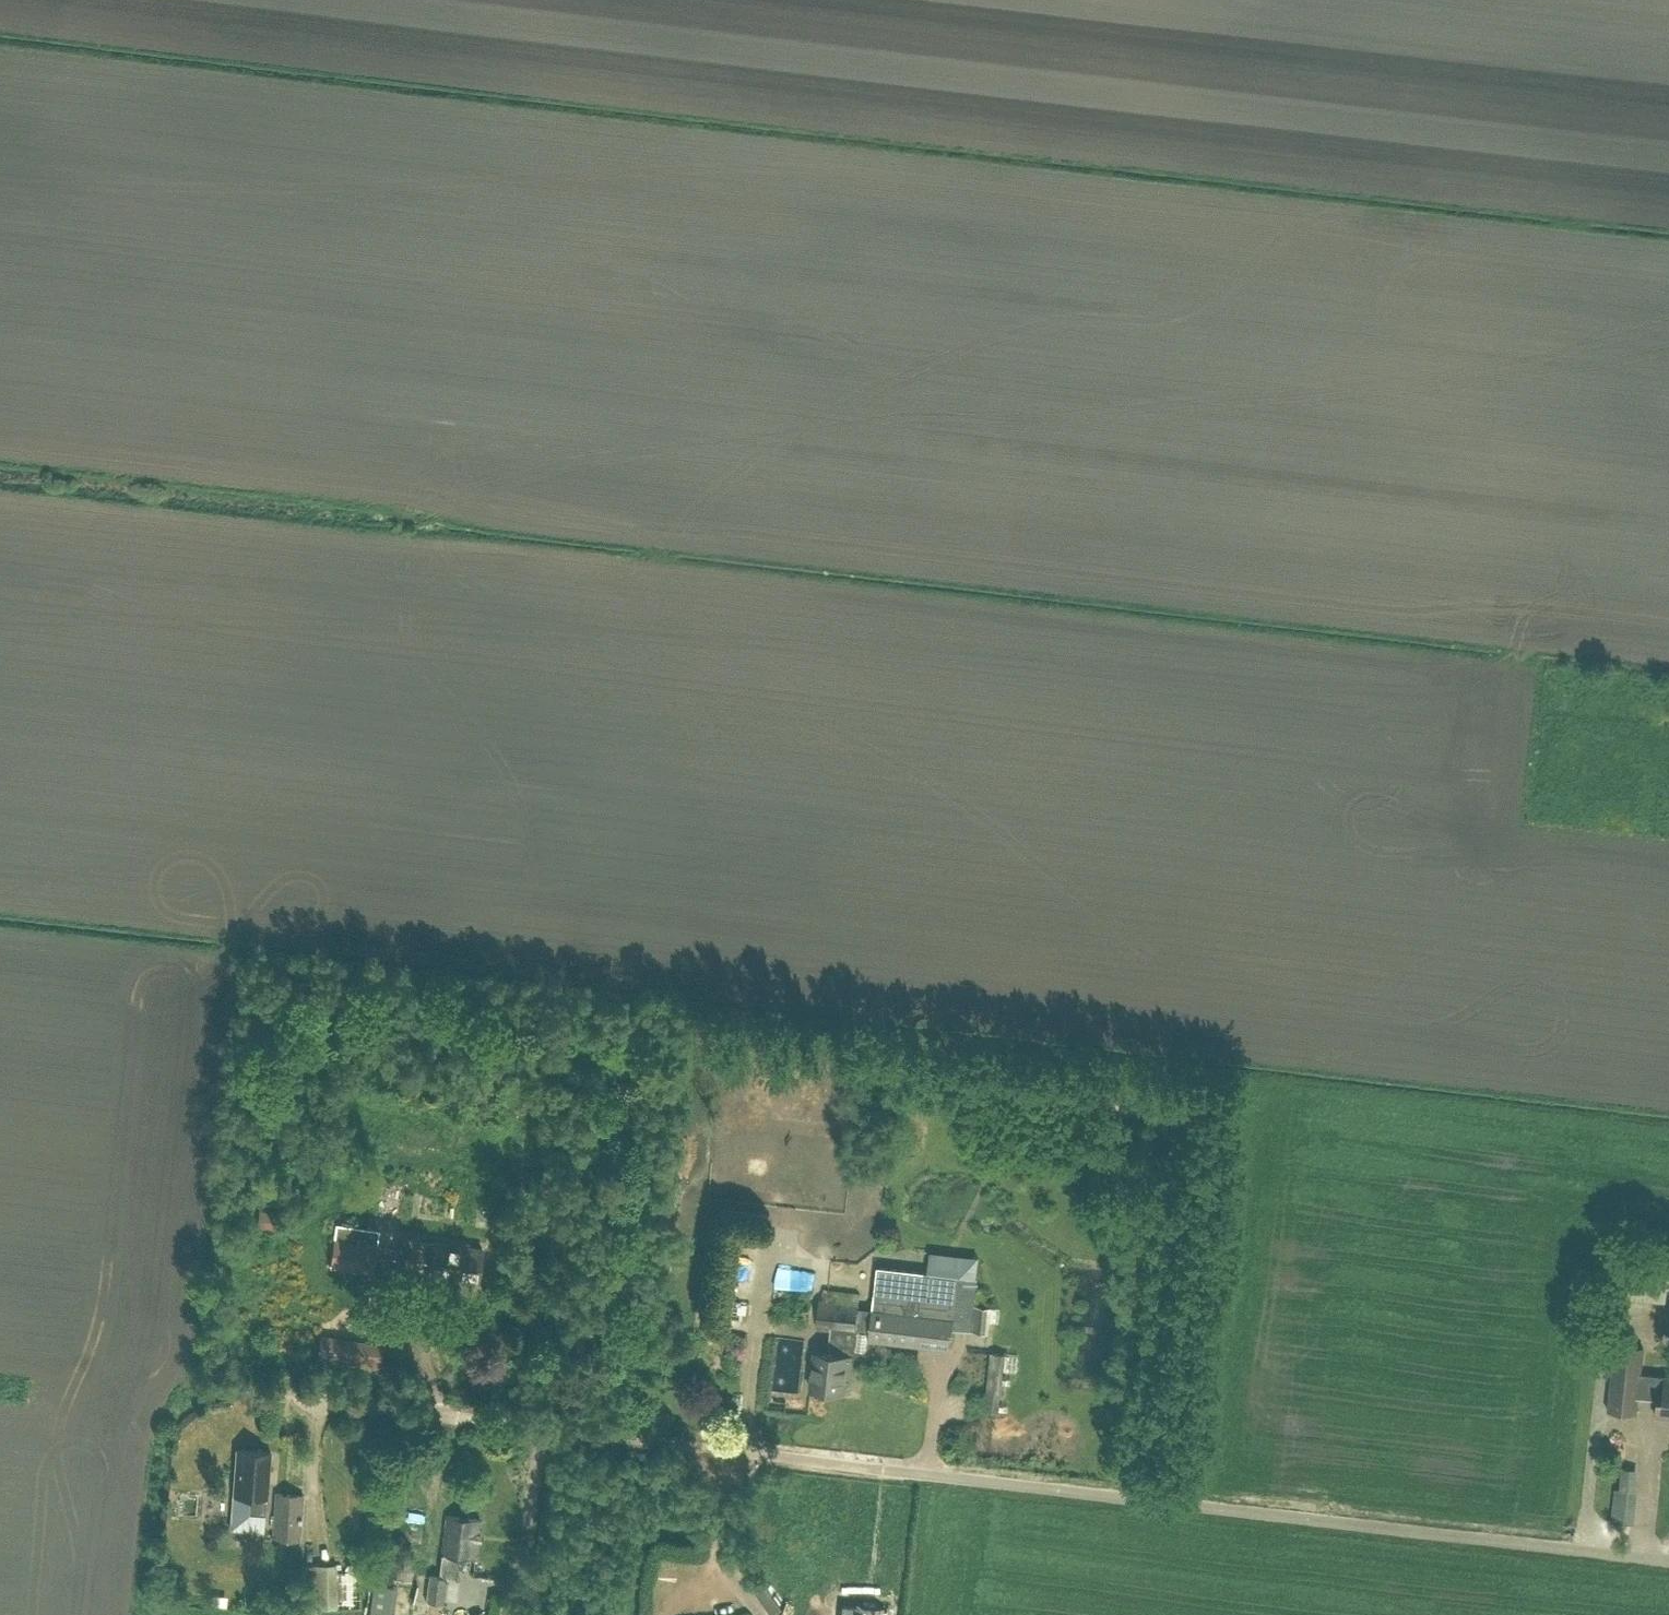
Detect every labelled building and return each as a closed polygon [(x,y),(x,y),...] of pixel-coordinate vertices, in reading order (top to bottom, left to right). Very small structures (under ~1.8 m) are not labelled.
[(258,1215),(256,1227),(273,1229),(275,1217),(258,1215)] [(400,1235),(398,1247),(397,1257),(393,1280),(410,1283),(414,1257),(431,1259),(429,1274),(461,1279),(460,1281),(477,1283),(482,1247),(417,1238),(400,1235)] [(397,1257),(398,1247),(333,1239),(330,1266),(373,1272),(375,1254),(397,1257)] [(1668,1278),(1668,1266),(1668,1252),(1632,1248),(1627,1298),(1647,1300),(1665,1302),(1668,1278)] [(953,1329),(959,1276),(877,1266),(869,1339),(951,1349),(953,1329)] [(854,1354),(857,1330),(859,1304),(820,1300),(817,1326),(836,1328),(834,1352),(815,1350),(811,1388),(844,1392),(846,1373),(851,1374),(853,1354),(854,1354)] [(379,1368),(382,1343),(320,1334),(317,1359),(379,1368)] [(1641,1373),(1644,1347),(1615,1344),(1608,1410),(1636,1413),(1638,1396),(1657,1398),(1656,1415),(1668,1416),(1668,1376),(1641,1373)] [(267,1495),(270,1451),(236,1448),(233,1493),(250,1494),(248,1512),(264,1513),(265,1495),(267,1495)] [(1614,1490),(1636,1492),(1638,1466),(1617,1464),(1614,1490)] [(299,1538),(303,1493),(276,1491),(273,1537),(299,1538)] [(446,1513),(438,1576),(435,1576),(432,1600),(443,1601),(446,1577),(456,1578),(458,1557),(474,1559),(479,1518),(446,1513)] [(358,1562),(345,1552),(346,1563),(302,1565),(303,1608),(301,1614),(318,1614),(318,1608),(360,1607),(359,1562),(358,1562)] [(840,1614),(885,1614),(886,1610),(841,1604),(840,1614)]
